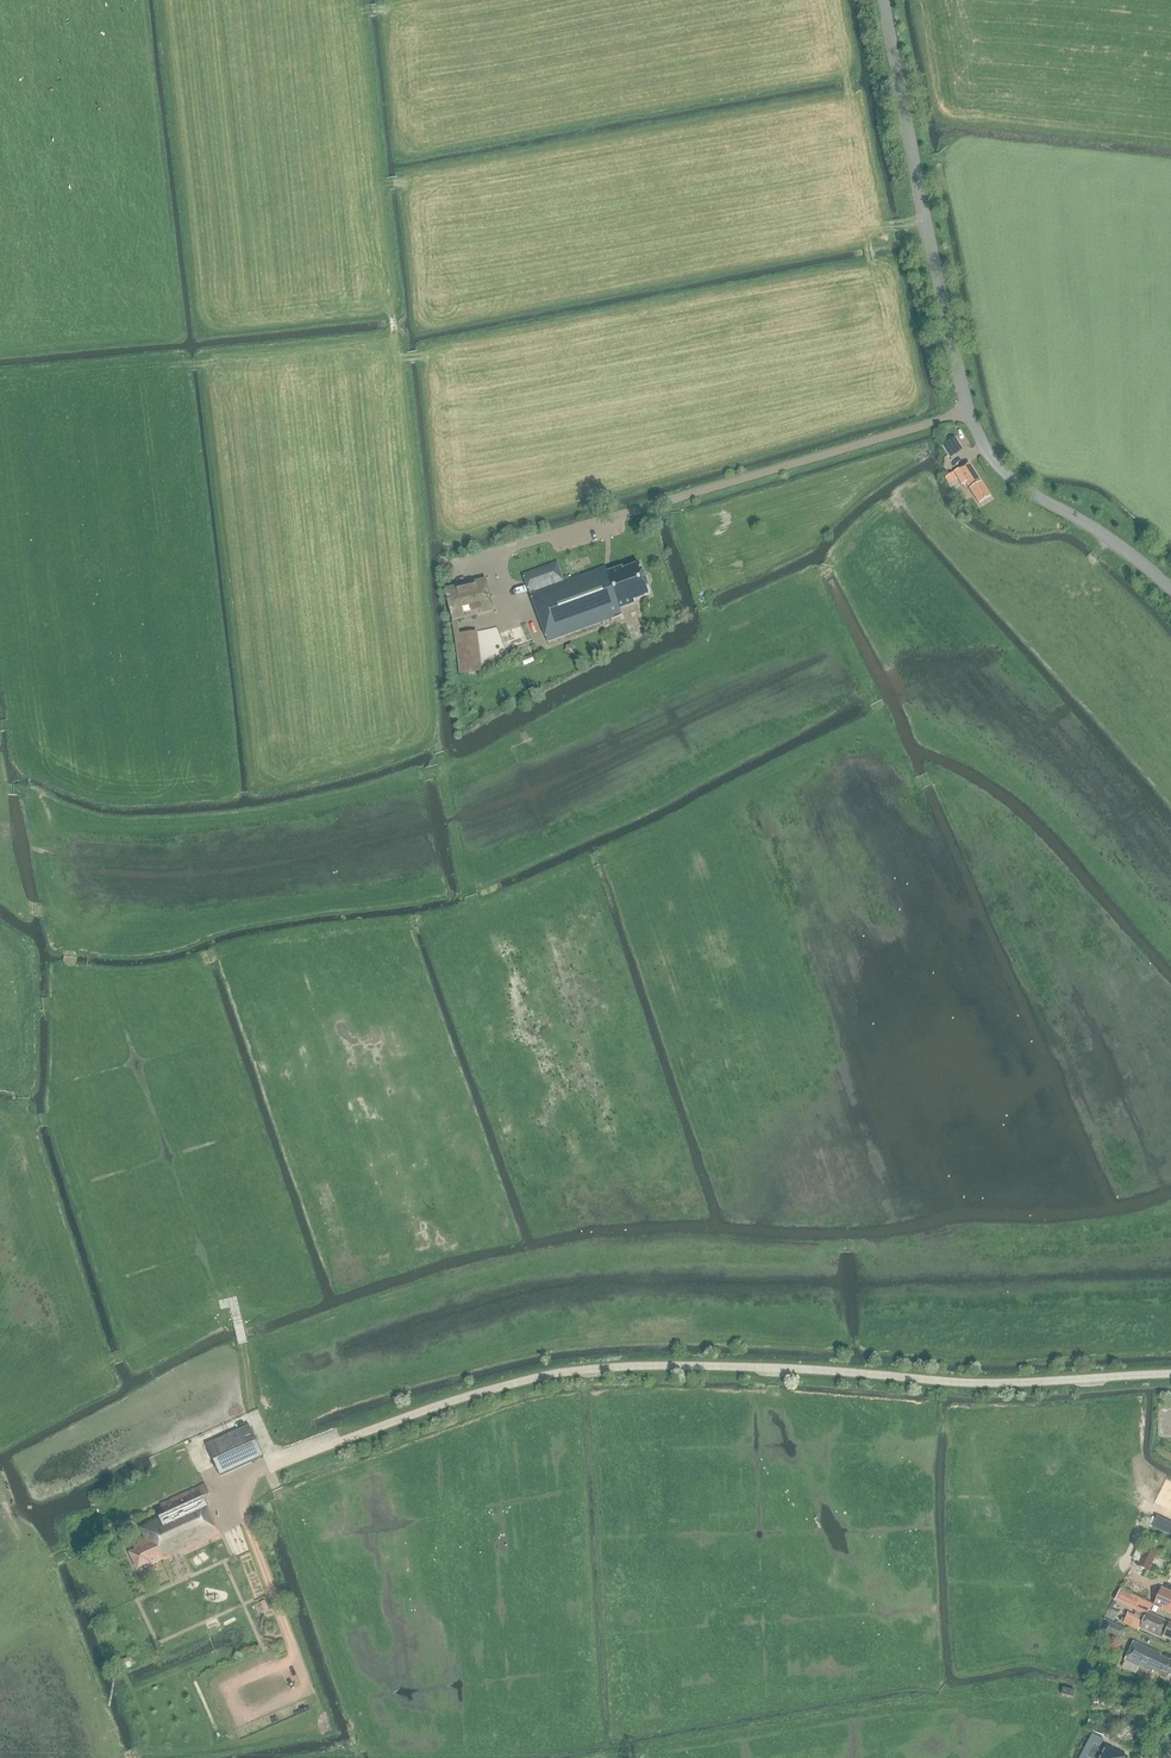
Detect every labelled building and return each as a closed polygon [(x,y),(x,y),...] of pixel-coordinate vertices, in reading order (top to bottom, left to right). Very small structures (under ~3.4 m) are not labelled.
[(953,453),(963,448),(956,434),(946,439),(953,453)] [(967,489),(977,504),(989,497),(980,483),(967,463),(956,470),(967,489)] [(1087,557),(1095,564),(1104,553),(1096,546),(1087,557)] [(546,643),(548,642),(620,614),(618,608),(633,602),(632,601),(647,596),(636,565),(622,571),(620,563),(604,570),(603,567),(561,582),(554,563),(520,574),(546,643)] [(452,621),(457,620),(491,611),(483,582),(444,592),(452,621)] [(452,621),(459,674),(482,671),(477,631),(458,634),(457,620),(452,621)] [(205,1445),(213,1461),(244,1446),(251,1462),(262,1457),(249,1425),(205,1445)] [(135,1551),(129,1553),(138,1571),(162,1559),(163,1561),(171,1557),(170,1554),(180,1550),(182,1552),(220,1535),(203,1498),(210,1495),(205,1484),(160,1504),(165,1516),(160,1518),(159,1517),(145,1523),(147,1526),(141,1529),(145,1537),(131,1543),(135,1551)] [(127,1503),(118,1506),(122,1514),(130,1511),(127,1503)] [(1144,1547),(1136,1566),(1148,1571),(1156,1552),(1144,1547)] [(1139,1599),(1119,1589),(1113,1602),(1134,1611),(1139,1599)] [(1161,1589),(1153,1607),(1170,1615),(1170,1594),(1161,1589)] [(1168,1624),(1137,1609),(1128,1626),(1138,1631),(1140,1627),(1161,1638),(1170,1642),(1170,1625),(1168,1624)] [(1125,1628),(1107,1621),(1102,1632),(1120,1639),(1125,1628)] [(1123,1661),(1121,1666),(1135,1672),(1137,1668),(1151,1675),(1152,1672),(1166,1679),(1168,1676),(1170,1677),(1170,1665),(1167,1664),(1168,1661),(1160,1657),(1160,1655),(1133,1643),(1123,1661)] [(124,1670),(131,1667),(127,1658),(120,1661),(124,1670)] [(1060,1694),(1072,1697),(1074,1691),(1062,1688),(1060,1694)] [(1111,1740),(1112,1739),(1131,1724),(1127,1719),(1122,1723),(1118,1718),(1109,1725),(1107,1723),(1105,1726),(1096,1722),(1093,1730),(1102,1735),(1103,1732),(1107,1735),(1111,1740)] [(1126,1757),(1104,1746),(1103,1748),(1097,1746),(1100,1739),(1091,1734),(1080,1757),(1126,1757)] [(137,1746),(123,1751),(126,1757),(142,1757),(137,1746)]
